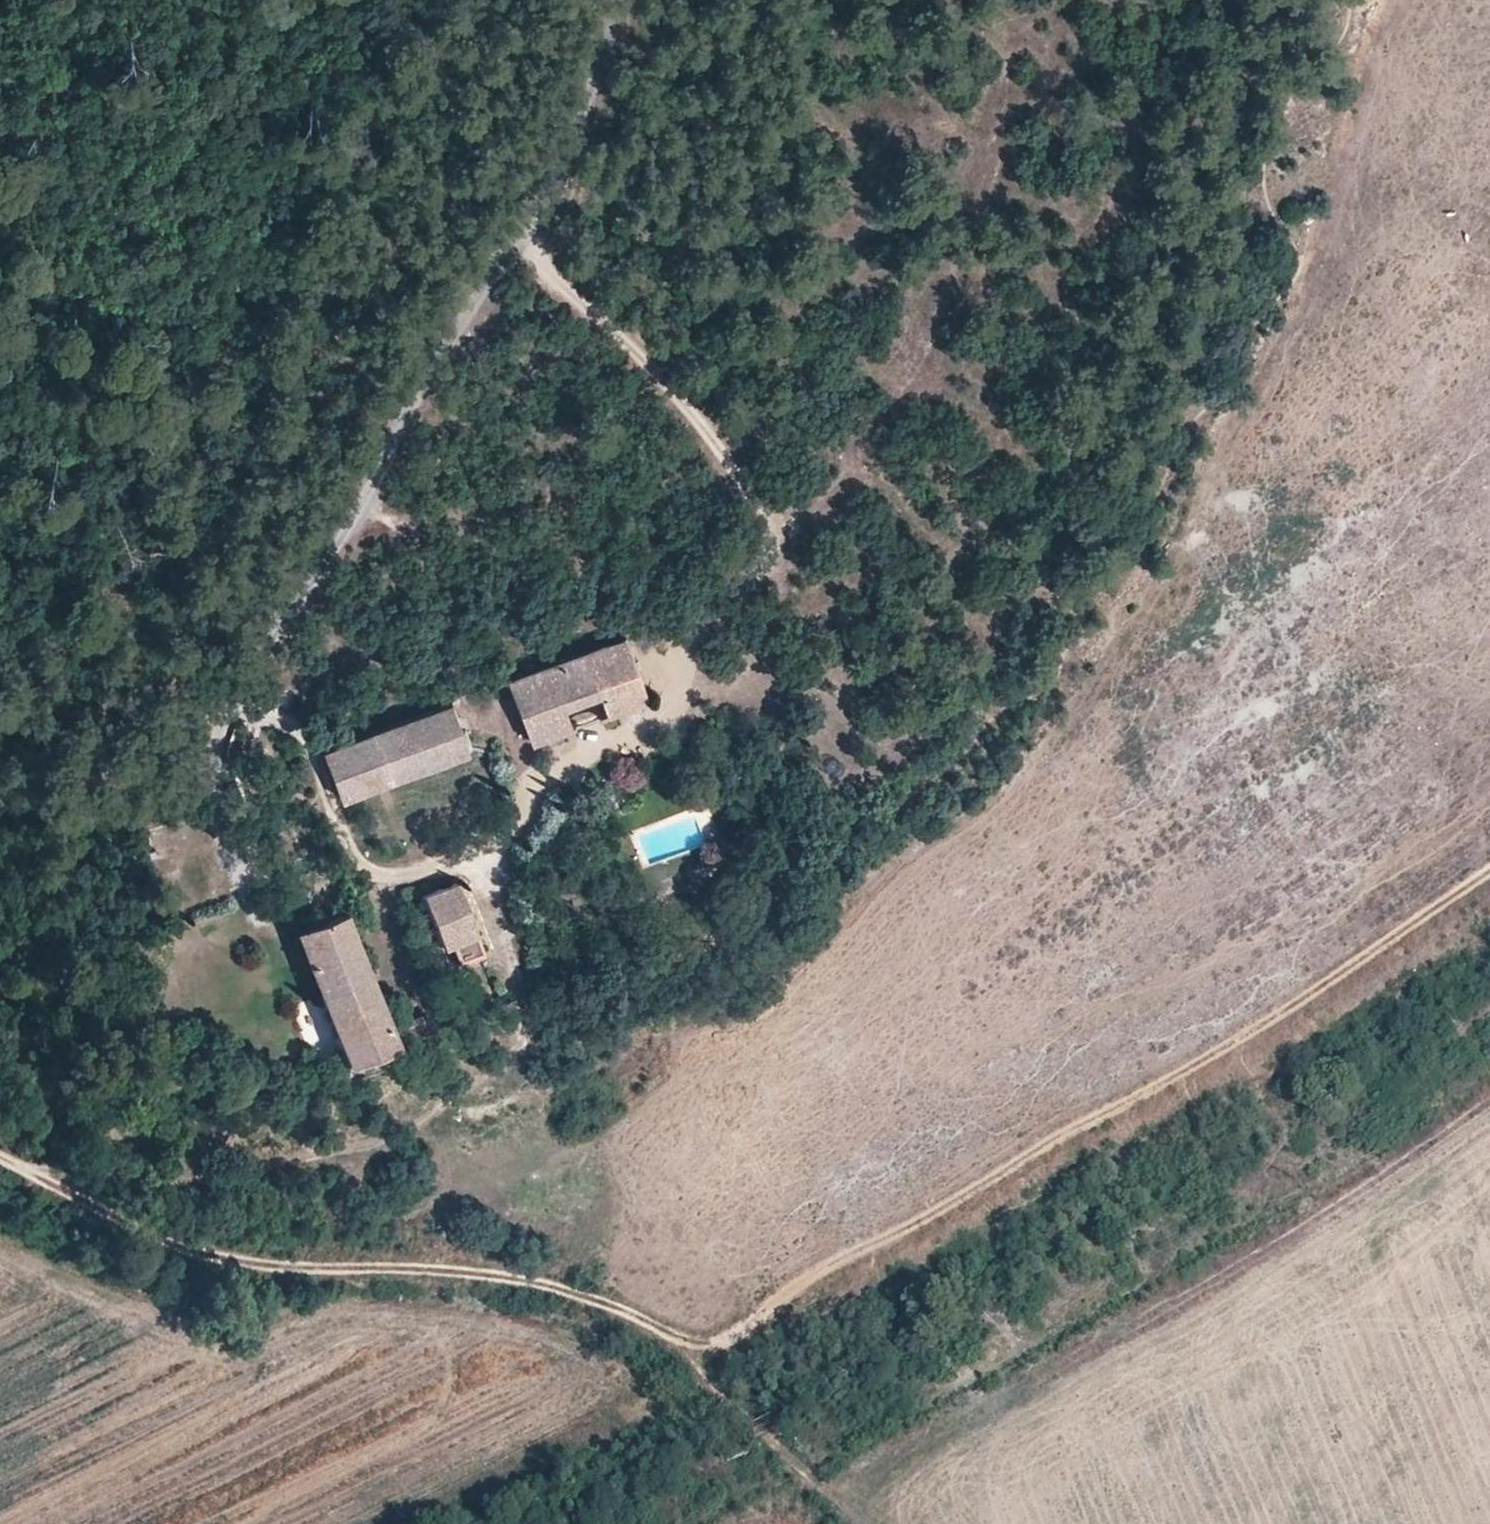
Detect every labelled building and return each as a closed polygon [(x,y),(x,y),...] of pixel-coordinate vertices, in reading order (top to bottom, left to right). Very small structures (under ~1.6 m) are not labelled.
[(521,714),(561,699),(599,685),(609,712),(649,697),(626,635),(507,678),(521,714)] [(521,714),(530,740),(570,725),(561,699),(521,714)] [(469,748),(452,701),(323,750),(340,796),(469,748)] [(455,883),(420,896),(440,947),(450,943),(458,964),(483,954),(455,883)] [(294,930),(313,977),(346,1064),(434,1031),(427,1012),(387,1028),(369,982),(342,913),(294,930)]
